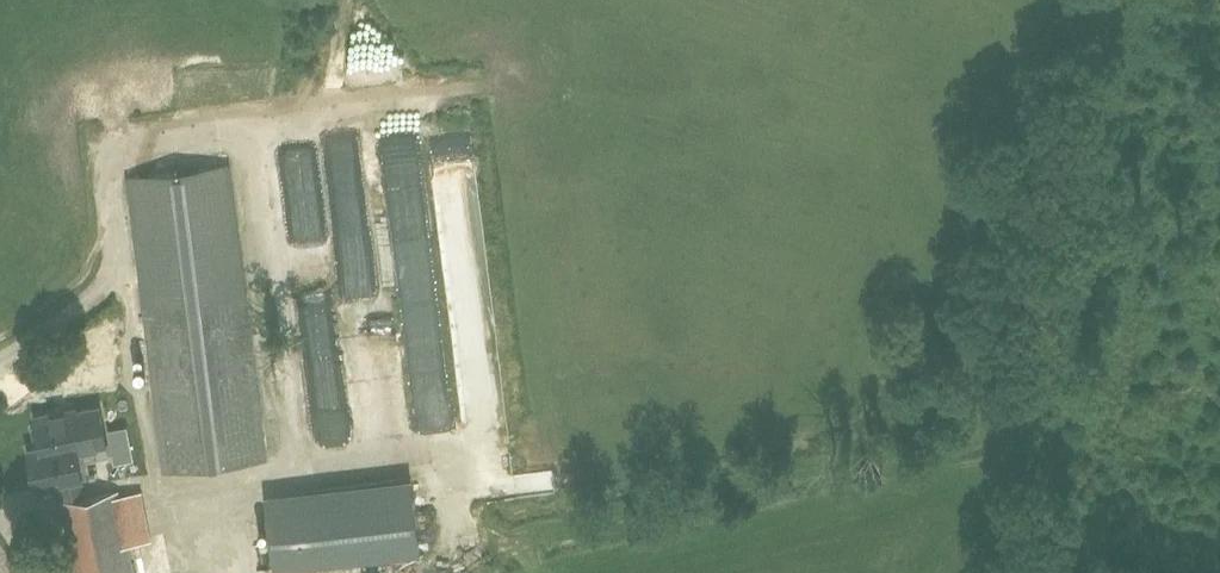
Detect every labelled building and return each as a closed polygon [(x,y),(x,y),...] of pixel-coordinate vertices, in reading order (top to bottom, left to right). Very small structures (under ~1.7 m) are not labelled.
[(359,195),(318,198),(328,319),(359,316),(351,220),(368,218),(372,261),(381,261),(380,251),(392,250),(382,130),(353,133),(359,195)] [(266,458),(245,289),(229,165),(128,178),(144,302),(165,471),(266,458)] [(35,426),(33,429),(35,440),(38,442),(40,442),(41,446),(75,440),(79,439),(83,459),(108,454),(106,443),(107,442),(100,406),(66,413),(66,410),(35,416),(37,425),(35,426)] [(78,454),(75,440),(41,446),(29,449),(36,485),(60,481),(64,502),(61,502),(75,572),(134,572),(117,491),(85,498),(80,477),(82,476),(78,454)] [(146,501),(159,563),(215,551),(203,490),(146,501)] [(268,515),(275,571),(420,554),(413,498),(268,515)]
